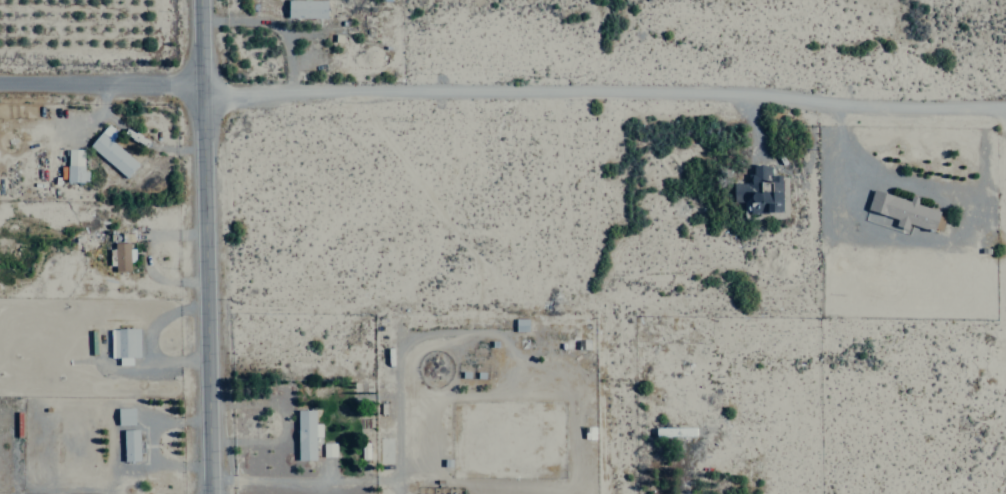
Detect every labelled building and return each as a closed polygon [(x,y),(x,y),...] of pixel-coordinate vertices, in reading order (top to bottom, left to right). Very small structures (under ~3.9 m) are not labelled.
[(324,0),(287,0),(286,17),(326,18),(326,0),(324,0)] [(124,178),(137,164),(110,140),(117,133),(107,124),(88,145),(124,178)] [(66,181),(87,181),(87,172),(82,171),(82,149),(66,149),(66,181)] [(732,183),(733,202),(744,202),(744,212),(784,211),(783,175),(771,175),(770,164),(752,165),(752,173),(747,174),(747,182),(732,183)] [(866,209),(896,218),(893,226),(906,229),(908,223),(940,232),(945,214),(912,204),(912,201),(872,189),(866,209)] [(132,262),(132,242),(114,243),(115,271),(130,271),(129,262),(132,262)] [(527,318),(514,319),(515,331),(527,331),(527,318)] [(138,328),(110,329),(110,357),(118,357),(119,364),(131,364),(131,357),(139,357),(138,328)] [(133,407),(117,408),(117,425),(134,424),(133,407)] [(296,460),(314,460),(315,436),(320,436),(320,423),(314,423),(314,410),(297,410),(296,460)] [(656,436),(686,436),(686,428),(656,429),(656,436)] [(138,429),(122,430),(123,461),(139,461),(138,429)] [(334,457),(334,443),(322,443),(322,457),(334,457)]
